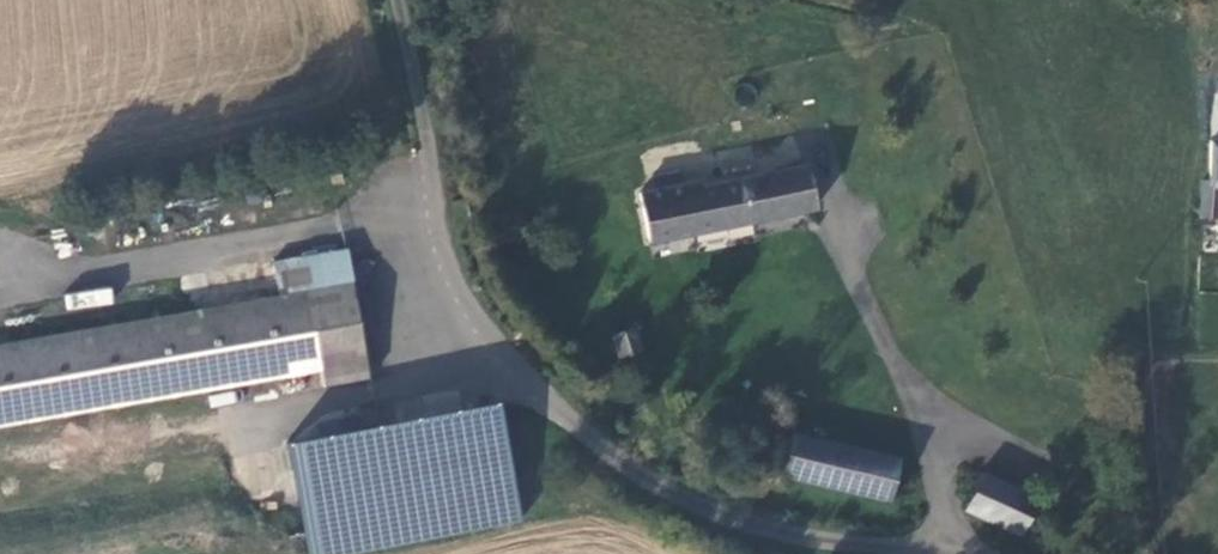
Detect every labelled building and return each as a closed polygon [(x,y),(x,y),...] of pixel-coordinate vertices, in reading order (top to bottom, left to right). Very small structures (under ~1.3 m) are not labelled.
[(1217,185),(1217,140),(1198,138),(1193,175),(1189,175),(1185,209),(1191,216),(1197,216),(1200,210),(1207,212),(1210,184),(1217,185)] [(816,207),(807,165),(703,186),(701,182),(641,193),(649,240),(816,207)] [(0,346),(0,421),(321,363),(324,382),(368,374),(345,247),(281,259),(288,294),(0,346)] [(67,307),(112,305),(111,290),(67,292),(67,307)] [(617,318),(599,328),(610,341),(627,331),(617,318)] [(374,426),(460,408),(456,389),(370,407),(374,426)] [(293,453),(313,553),(340,553),(511,521),(490,414),(293,453)] [(903,464),(796,440),(789,473),(895,496),(903,464)] [(986,478),(970,510),(1023,536),(1040,505),(986,478)]
